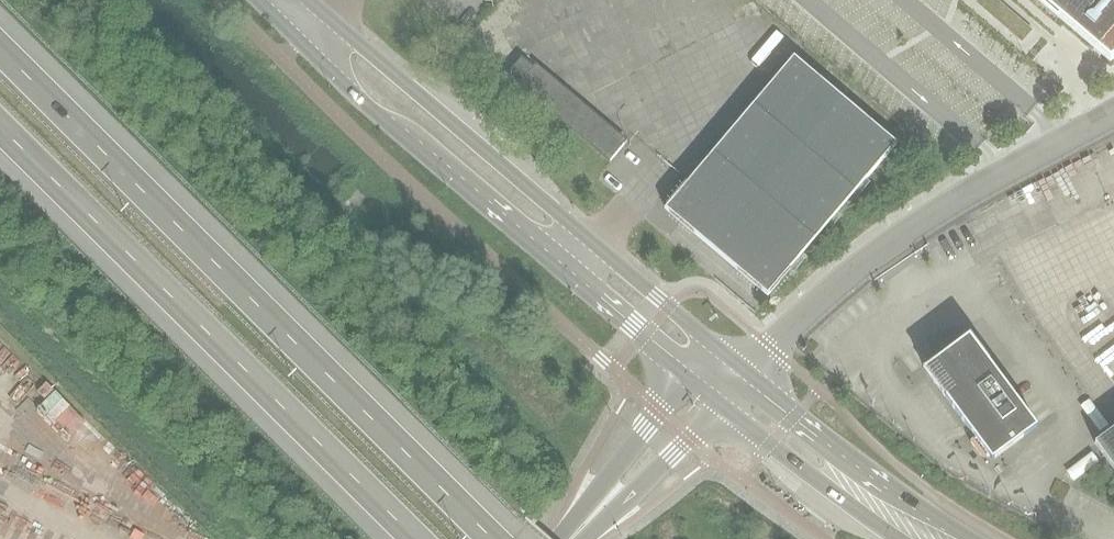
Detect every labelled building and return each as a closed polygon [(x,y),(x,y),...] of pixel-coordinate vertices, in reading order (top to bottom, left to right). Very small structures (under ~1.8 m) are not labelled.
[(1057,19),(1060,16),(1110,59),(1113,56),(1113,0),(1035,0),(1057,19)] [(794,57),(665,209),(768,295),(896,143),(794,57)] [(521,58),(507,75),(519,84),(533,68),(521,58)] [(533,68),(519,84),(609,162),(627,142),(628,141),(536,65),(533,68)] [(983,458),(982,458),(983,460),(987,457),(986,457),(988,455),(992,460),(1037,427),(969,336),(924,369),(975,438),(973,440),(973,439),(970,442),(971,443),(972,443),(983,458)] [(1095,443),(1113,469),(1113,428),(1095,443)]
